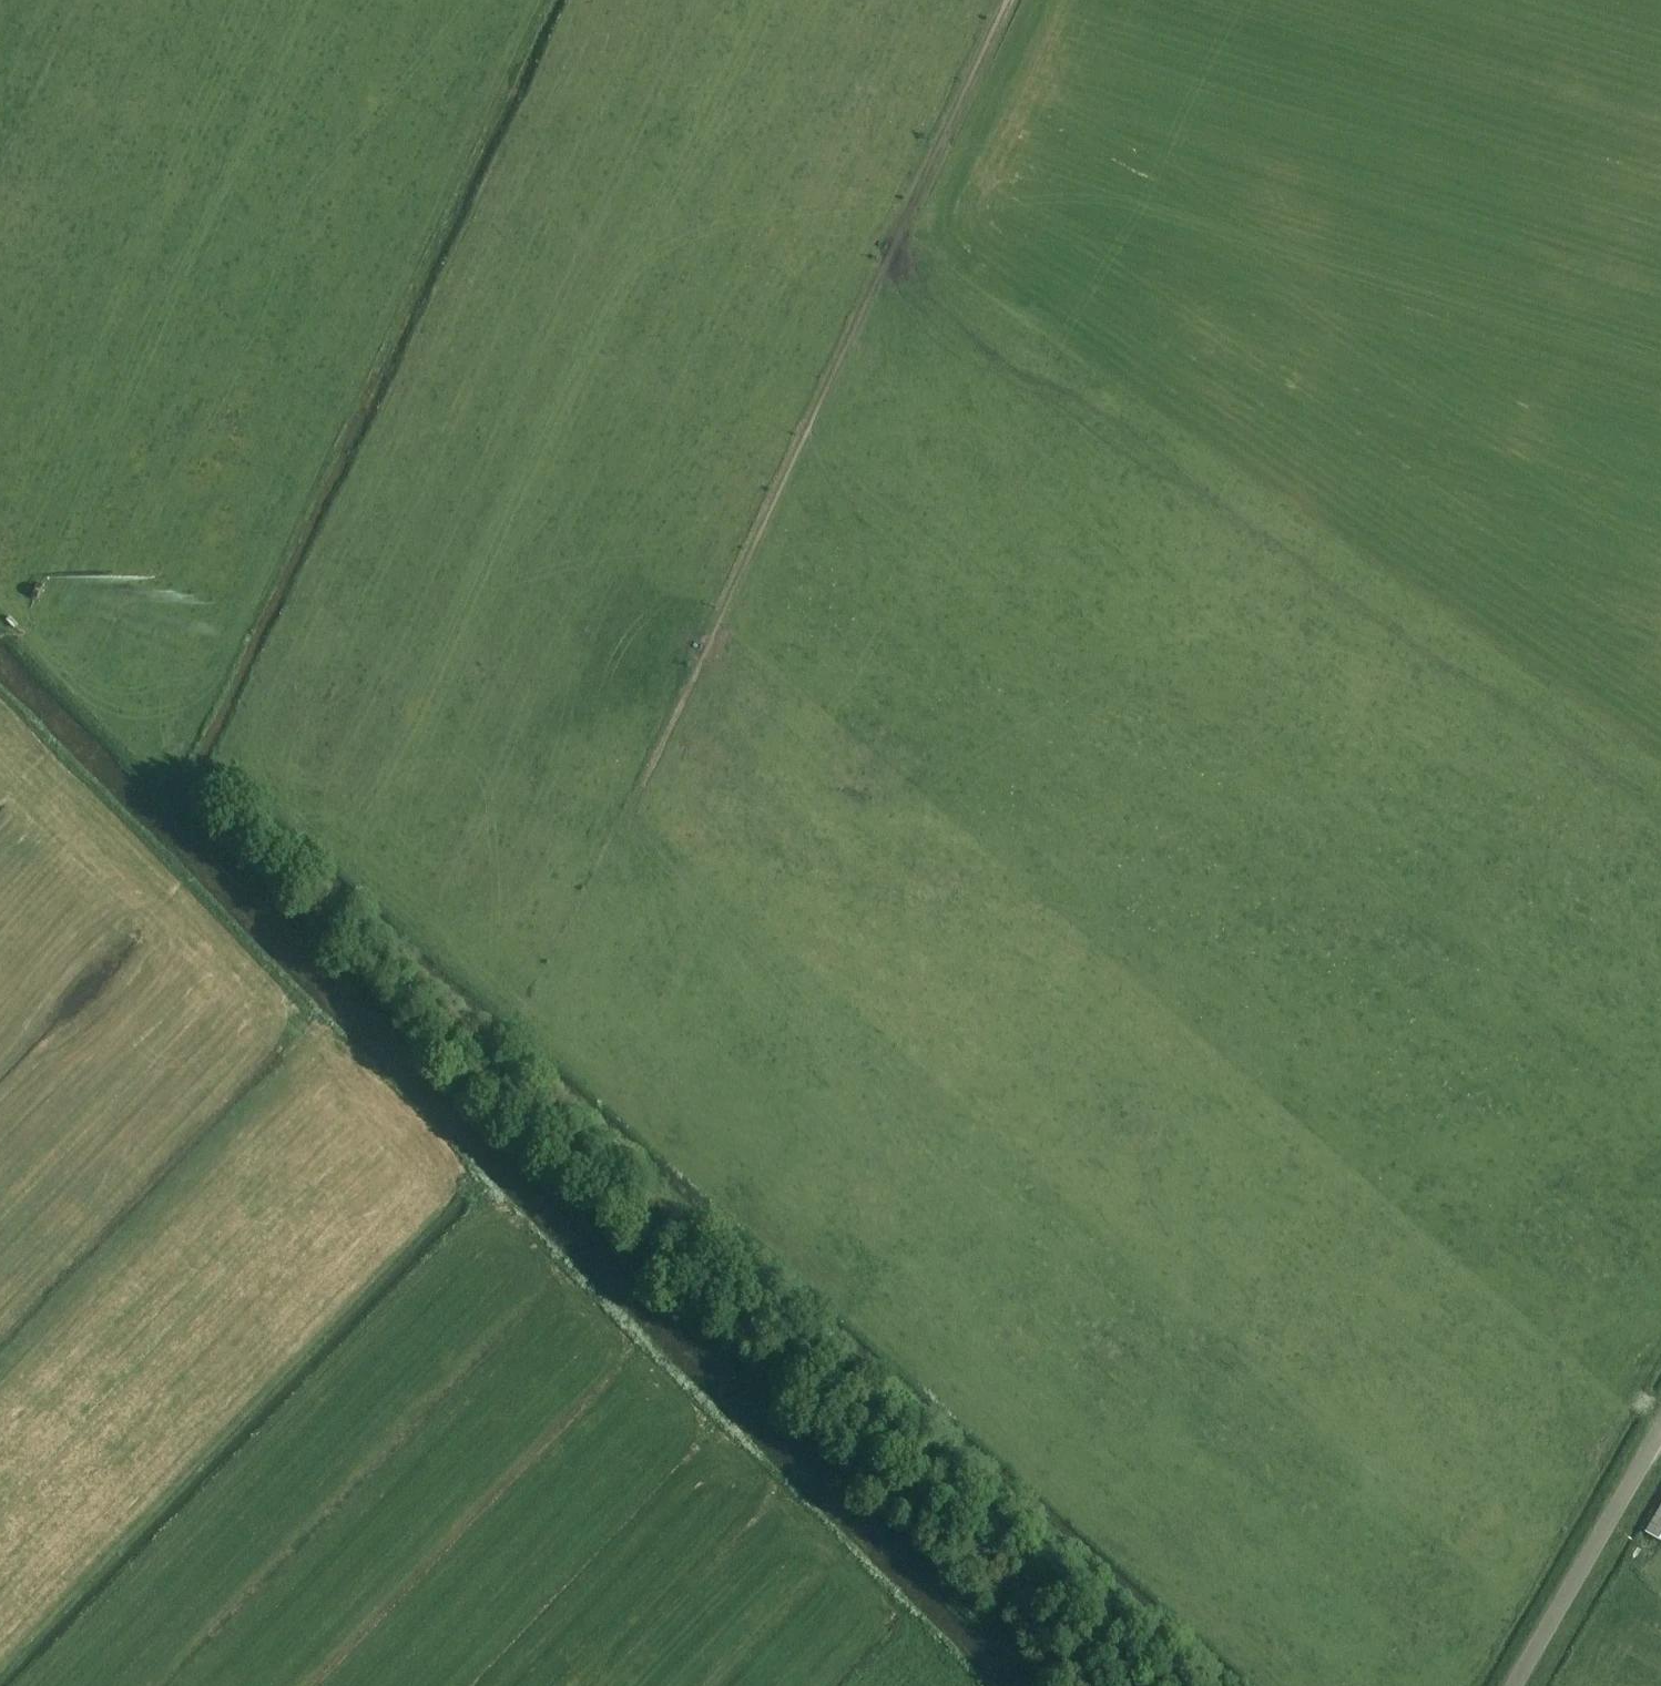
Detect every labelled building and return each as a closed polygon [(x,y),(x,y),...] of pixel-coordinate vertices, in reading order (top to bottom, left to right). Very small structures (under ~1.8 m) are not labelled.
[(1632,1572),(1643,1578),(1660,1545),(1660,1517),(1632,1572)]
